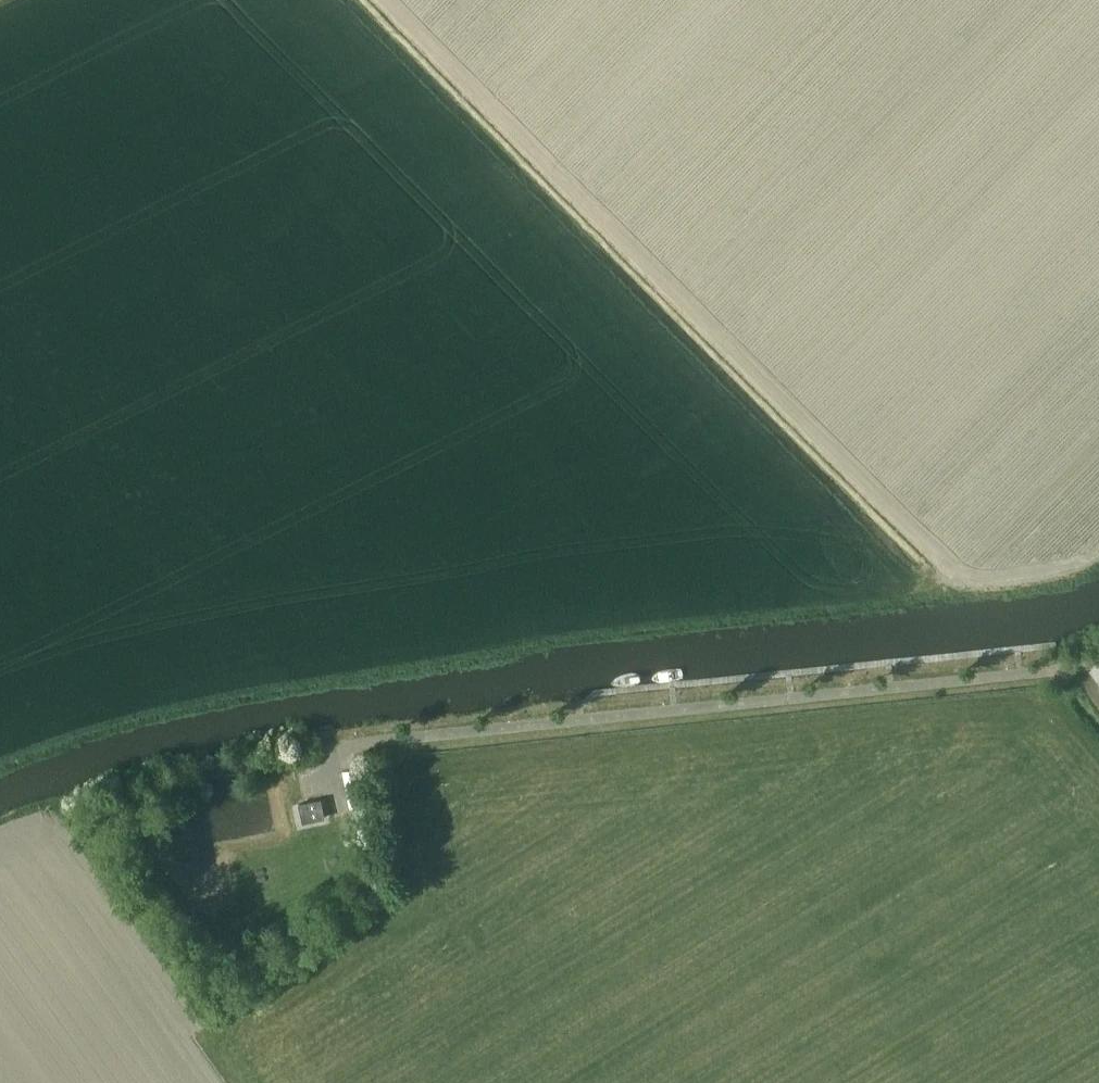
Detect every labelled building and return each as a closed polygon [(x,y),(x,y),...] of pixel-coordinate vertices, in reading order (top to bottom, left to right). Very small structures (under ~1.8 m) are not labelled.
[(342,769),(351,811),(364,808),(356,767),(342,769)] [(299,803),(303,821),(321,817),(317,799),(299,803)] [(257,961),(247,945),(235,953),(245,969),(257,961)]
